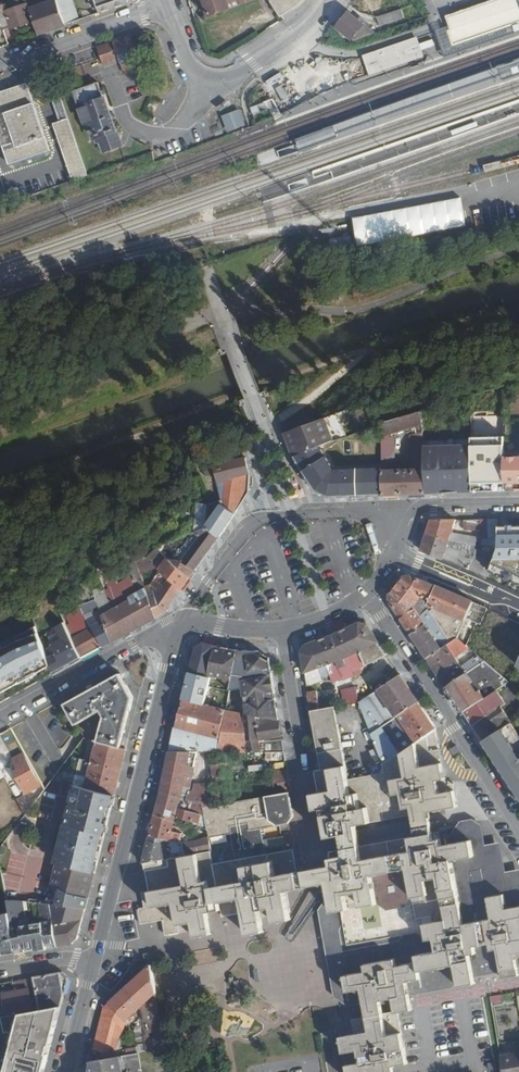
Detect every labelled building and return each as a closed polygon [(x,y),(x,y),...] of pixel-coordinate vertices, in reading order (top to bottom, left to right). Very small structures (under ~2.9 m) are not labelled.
[(34,21),(38,33),(65,24),(56,0),(52,0),(29,8),(34,21)] [(65,24),(79,19),(72,0),(56,0),(65,24)] [(93,8),(97,6),(100,12),(132,1),(133,0),(91,0),(93,8)] [(209,17),(254,0),(204,0),(209,17)] [(282,15),(300,0),(272,0),(282,15)] [(359,13),(376,17),(379,0),(361,0),(359,13)] [(488,2),(466,10),(450,15),(446,17),(451,30),(448,31),(449,34),(452,42),(454,46),(469,41),(485,35),(487,34),(498,31),(506,28),(514,25),(518,24),(518,0),(494,0),(488,2)] [(2,26),(3,30),(11,27),(11,29),(34,21),(29,8),(28,4),(5,12),(2,2),(0,2),(0,21),(2,26)] [(376,17),(379,26),(403,18),(400,9),(376,17)] [(347,12),(335,27),(350,39),(362,24),(347,12)] [(447,27),(436,31),(445,58),(517,34),(516,31),(515,28),(514,25),(506,28),(498,31),(487,34),(485,35),(469,41),(454,46),(452,42),(449,34),(448,31),(447,27)] [(100,46),(105,62),(122,56),(128,73),(145,68),(134,34),(100,46)] [(415,39),(363,57),(369,75),(413,61),(422,58),(415,39)] [(422,44),(424,50),(435,46),(433,40),(422,44)] [(14,161),(27,157),(35,154),(52,148),(29,82),(0,92),(0,123),(14,161)] [(76,90),(86,125),(91,123),(95,136),(99,135),(104,148),(120,143),(104,94),(102,88),(100,82),(76,90)] [(54,98),(61,118),(69,115),(62,96),(54,98)] [(260,111),(258,105),(254,107),(251,108),(253,114),(256,113),(260,111)] [(228,132),(245,126),(240,112),(231,115),(223,118),(228,132)] [(55,120),(75,178),(89,173),(69,115),(61,118),(55,120)] [(11,162),(14,161),(0,123),(0,131),(11,162)] [(27,157),(29,163),(37,160),(35,154),(27,157)] [(504,441),(502,386),(470,395),(471,411),(489,410),(490,441),(504,441)] [(423,422),(423,410),(380,424),(381,436),(423,422)] [(332,441),(328,429),(342,424),(339,414),(285,433),(293,455),(319,446),(332,441)] [(426,492),(424,441),(424,435),(411,436),(412,464),(414,464),(414,469),(390,470),(390,462),(382,463),(382,468),(383,494),(426,492)] [(474,491),(472,452),(472,439),(424,441),(426,492),(474,491)] [(383,494),(382,468),(335,469),(319,446),(293,455),(317,490),(329,495),(383,494)] [(489,473),(489,462),(483,463),(483,451),(472,452),(474,491),(484,490),(484,473),(489,473)] [(505,453),(507,490),(518,489),(518,453),(505,453)] [(246,457),(203,467),(205,476),(216,474),(222,501),(213,503),(218,512),(224,505),(235,513),(249,493),(249,473),(246,457)] [(219,537),(235,513),(224,505),(218,512),(213,503),(210,504),(198,504),(195,533),(200,537),(213,533),(219,537)] [(461,534),(486,533),(485,518),(461,519),(461,534)] [(448,540),(455,519),(432,519),(427,533),(448,540)] [(211,548),(219,537),(213,533),(200,537),(162,551),(170,558),(182,561),(195,570),(211,548)] [(447,546),(448,540),(427,533),(421,550),(477,573),(481,560),(447,546)] [(190,577),(170,558),(162,569),(182,589),(190,577)] [(195,570),(182,561),(170,558),(190,577),(195,570)] [(166,610),(182,589),(162,569),(153,582),(146,585),(147,588),(156,616),(166,610)] [(460,638),(475,603),(412,576),(404,578),(392,595),(392,603),(429,659),(443,650),(419,615),(432,606),(434,609),(430,612),(452,644),(460,638)] [(156,616),(147,588),(128,597),(128,600),(113,608),(122,635),(156,616)] [(73,625),(88,618),(85,611),(99,604),(96,595),(80,602),(83,608),(69,616),(73,625)] [(113,608),(110,600),(99,605),(104,619),(111,641),(122,635),(113,608)] [(482,626),(489,609),(475,603),(460,638),(469,646),(479,624),(482,626)] [(72,634),(63,615),(53,620),(55,626),(47,629),(46,634),(55,651),(48,655),(54,672),(82,657),(72,634)] [(111,641),(104,619),(72,634),(82,657),(111,641)] [(388,656),(368,626),(359,624),(332,636),(308,644),(302,655),(307,688),(323,681),(323,679),(330,676),(332,682),(343,679),(343,680),(354,676),(352,672),(388,656)] [(208,673),(216,641),(203,637),(195,644),(186,681),(209,686),(209,682),(212,674),(208,673)] [(457,657),(471,648),(469,646),(460,638),(452,644),(443,650),(429,659),(446,685),(486,660),(482,657),(464,668),(457,657)] [(279,717),(269,655),(261,647),(245,648),(216,641),(208,673),(212,674),(218,676),(218,674),(233,677),(230,690),(243,685),(247,712),(279,717)] [(511,682),(486,660),(446,685),(460,705),(482,691),(475,680),(483,675),(499,689),(511,682)] [(17,693),(40,680),(33,662),(9,670),(17,693)] [(120,748),(133,698),(120,673),(65,704),(76,724),(101,711),(104,716),(98,742),(120,748)] [(419,703),(400,675),(379,689),(397,717),(399,716),(419,703)] [(358,703),(355,688),(341,689),(343,705),(358,703)] [(214,697),(184,689),(182,696),(212,705),(214,697)] [(483,741),(511,722),(501,707),(506,704),(497,691),(464,712),(483,741)] [(318,703),(316,692),(308,693),(311,710),(326,708),(325,702),(318,703)] [(216,749),(225,708),(212,705),(182,696),(169,748),(194,749),(216,749)] [(437,730),(419,703),(399,716),(416,744),(437,730)] [(255,738),(282,733),(279,717),(247,712),(225,708),(216,749),(257,750),(255,738)] [(98,742),(104,716),(101,711),(76,724),(84,738),(89,740),(98,742)] [(511,722),(483,741),(518,796),(518,734),(511,722)] [(345,738),(342,725),(314,729),(316,742),(345,738)] [(400,755),(382,727),(371,734),(384,765),(400,755)] [(358,894),(361,909),(379,906),(374,877),(407,871),(413,900),(431,896),(428,881),(439,879),(447,921),(425,924),(429,942),(435,941),(437,953),(417,956),(418,964),(398,968),(397,960),(365,966),(367,973),(345,978),(348,994),(362,991),(368,1019),(353,1022),(355,1034),(341,1037),(344,1054),(359,1051),(361,1064),(346,1067),(347,1071),(395,1071),(394,1068),(410,1066),(404,1033),(403,1033),(399,1014),(413,1011),(408,982),(421,980),(420,973),(455,966),(459,989),(477,986),(473,963),(499,958),(503,981),(518,979),(515,957),(518,956),(518,901),(515,881),(500,883),(495,854),(481,857),(477,831),(473,829),(456,832),(450,837),(438,839),(433,813),(463,808),(460,791),(452,793),(448,763),(444,763),(437,730),(416,744),(400,755),(384,765),(385,775),(352,780),(345,738),(316,742),(321,774),(332,772),(335,789),(313,793),(316,810),(324,810),(329,838),(343,835),(346,857),(332,860),(333,866),(291,873),(290,870),(297,863),(295,850),(268,854),(265,840),(268,839),(267,831),(264,831),(263,828),(291,822),(295,813),(292,791),(266,796),(203,806),(205,814),(207,827),(209,836),(212,851),(186,855),(167,858),(142,862),(141,862),(145,891),(139,892),(141,907),(135,908),(137,924),(160,920),(162,935),(191,930),(192,938),(210,934),(207,914),(220,911),(218,903),(220,902),(223,916),(243,913),(247,936),(265,932),(262,918),(271,916),(273,924),(291,921),(285,892),(327,885),(332,914),(349,911),(347,896),(358,894)] [(114,796),(125,749),(120,748),(98,742),(89,740),(84,758),(81,758),(74,786),(114,796)] [(186,792),(194,749),(169,748),(157,799),(178,806),(182,791),(186,792)] [(234,798),(233,790),(230,790),(225,762),(211,764),(210,769),(212,776),(217,775),(219,786),(210,788),(213,802),(234,798)] [(39,783),(29,766),(19,771),(23,779),(19,781),(26,794),(30,792),(28,789),(39,783)] [(292,791),(288,769),(272,771),(274,786),(265,787),(266,796),(292,791)] [(2,773),(0,774),(0,846),(25,813),(2,773)] [(104,834),(114,796),(74,786),(64,824),(104,834)] [(30,806),(23,794),(18,796),(26,811),(30,806)] [(178,806),(157,799),(154,814),(174,819),(175,813),(197,820),(196,823),(207,827),(205,814),(178,806)] [(168,838),(174,819),(154,814),(149,834),(165,838),(168,838)] [(94,873),(104,834),(64,824),(54,862),(94,873)] [(167,858),(169,848),(162,846),(165,838),(149,834),(142,862),(167,858)] [(212,851),(209,836),(183,841),(186,855),(212,851)] [(89,893),(94,873),(54,862),(49,880),(56,883),(89,893)] [(85,908),(89,893),(56,883),(50,883),(47,901),(50,901),(85,908)] [(58,946),(50,901),(47,901),(5,892),(9,912),(15,948),(16,950),(24,949),(25,952),(58,946)] [(78,937),(85,908),(50,901),(58,946),(71,944),(78,937)] [(9,912),(0,914),(0,950),(15,948),(9,912)] [(165,1047),(150,963),(102,1006),(93,1044),(108,1048),(115,1019),(123,1024),(127,1018),(146,999),(155,1044),(152,1044),(150,1030),(147,1030),(146,1024),(132,1026),(130,1032),(134,1052),(135,1052),(165,1047)] [(61,1006),(68,979),(62,973),(21,980),(24,998),(16,1000),(14,991),(0,994),(0,1016),(14,1014),(61,1006)] [(52,1040),(61,1006),(14,1014),(6,1048),(52,1040)] [(46,1065),(52,1040),(6,1048),(0,1071),(46,1065)] [(135,1052),(134,1052),(89,1060),(91,1071),(139,1071),(135,1052)] [(500,1055),(503,1071),(518,1071),(518,1052),(500,1055)]
